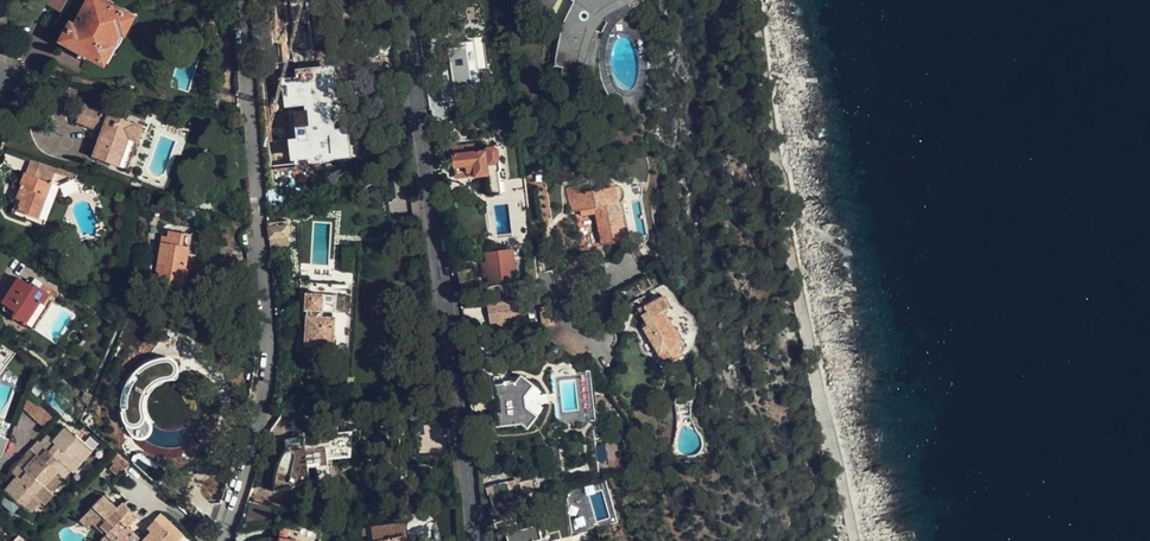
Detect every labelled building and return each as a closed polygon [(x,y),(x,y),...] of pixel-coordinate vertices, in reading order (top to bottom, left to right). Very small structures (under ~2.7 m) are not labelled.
[(47,5),(48,4),(60,11),(66,0),(38,0),(47,5)] [(62,38),(105,62),(112,49),(110,47),(120,30),(124,32),(132,16),(103,0),(89,0),(75,26),(71,23),(62,38)] [(549,12),(558,0),(525,0),(549,12)] [(576,69),(580,48),(584,33),(586,25),(592,16),(599,9),(611,1),(614,0),(569,0),(572,2),(564,18),(558,39),(555,66),(576,69)] [(584,71),(590,39),(596,28),(602,20),(610,13),(637,0),(614,0),(611,1),(599,9),(592,16),(586,25),(584,33),(580,48),(576,69),(584,71)] [(294,65),(312,65),(311,51),(294,51),(294,65)] [(472,96),(466,51),(449,54),(452,80),(440,83),(442,101),(472,96)] [(286,124),(291,164),(353,156),(349,125),(337,126),(334,100),(340,99),(335,63),(296,68),(297,75),(282,77),(286,109),(293,108),(295,123),(286,124)] [(561,76),(582,80),(584,71),(576,69),(562,67),(561,76)] [(489,99),(479,104),(481,109),(492,103),(489,99)] [(134,140),(140,124),(80,102),(73,121),(100,131),(91,155),(117,164),(127,138),(134,140)] [(431,129),(435,128),(445,122),(443,107),(429,110),(431,129)] [(454,130),(449,120),(445,122),(435,128),(440,137),(454,130)] [(125,167),(134,140),(127,138),(117,164),(125,167)] [(464,176),(463,171),(474,170),(475,175),(487,174),(489,194),(500,192),(497,170),(500,168),(497,148),(493,145),(492,140),(451,146),(452,153),(451,154),(454,177),(464,176)] [(51,181),(56,166),(27,157),(18,185),(20,185),(12,208),(22,212),(21,216),(44,225),(59,184),(51,181)] [(600,205),(606,242),(625,239),(618,202),(621,198),(622,193),(619,188),(615,186),(614,183),(611,180),(604,181),(605,187),(578,192),(576,184),(567,186),(572,210),(580,208),(600,205)] [(601,243),(606,242),(600,205),(580,208),(581,214),(595,212),(601,243)] [(272,249),(277,249),(289,247),(287,223),(269,225),(272,249)] [(167,236),(161,236),(155,279),(170,281),(169,287),(181,288),(185,285),(187,279),(189,268),(187,268),(191,233),(168,230),(167,236)] [(518,248),(484,252),(486,262),(482,263),(482,266),(486,265),(488,276),(489,283),(514,280),(513,271),(515,270),(514,258),(520,258),(518,248)] [(272,249),(275,284),(281,284),(277,249),(272,249)] [(355,260),(342,260),(341,281),(354,282),(355,260)] [(472,269),(457,273),(461,290),(476,287),(472,269)] [(31,283),(20,276),(1,302),(5,305),(3,308),(32,328),(54,296),(49,293),(51,289),(45,285),(42,288),(32,281),(31,283)] [(331,283),(307,281),(305,308),(306,308),(304,345),(332,346),(335,295),(336,290),(331,290),(331,283)] [(335,295),(332,346),(341,347),(345,295),(335,295)] [(662,310),(668,307),(661,295),(639,307),(649,324),(645,326),(664,361),(681,351),(676,343),(680,341),(662,310)] [(495,318),(508,315),(519,314),(516,298),(492,302),(495,318)] [(492,302),(486,303),(490,328),(509,324),(508,315),(495,318),(492,302)] [(539,308),(542,325),(553,324),(550,306),(539,308)] [(161,387),(172,385),(177,379),(178,371),(176,364),(170,358),(163,355),(143,362),(127,377),(118,397),(118,419),(127,438),(134,443),(142,444),(150,440),(154,433),(155,425),(149,416),(148,404),(152,394),(161,387)] [(9,363),(0,356),(0,375),(9,363)] [(500,412),(495,413),(497,425),(521,422),(526,427),(535,416),(525,407),(523,394),(532,384),(521,375),(513,382),(491,385),(493,397),(498,396),(500,412)] [(27,392),(21,408),(44,428),(55,416),(27,392)] [(81,400),(86,404),(91,395),(85,392),(81,400)] [(283,439),(285,447),(280,455),(274,472),(275,487),(275,492),(330,477),(329,473),(327,455),(351,452),(352,430),(330,433),(329,424),(320,426),(314,427),(306,431),(296,437),(283,439)] [(39,442),(36,440),(9,471),(15,476),(3,490),(7,494),(21,507),(26,511),(37,500),(41,503),(51,492),(47,488),(57,478),(52,473),(55,470),(61,476),(68,468),(70,470),(88,450),(64,427),(53,439),(47,434),(39,442)] [(3,458),(10,439),(0,435),(0,457),(3,458)] [(122,470),(131,460),(120,450),(111,459),(122,470)] [(134,461),(157,481),(163,474),(155,467),(140,455),(134,461)] [(528,510),(525,499),(535,496),(530,477),(513,482),(513,481),(505,483),(505,482),(489,486),(491,492),(488,493),(491,504),(487,505),(488,508),(492,507),(496,519),(528,510)] [(21,507),(7,494),(1,500),(15,513),(21,507)] [(107,531),(128,509),(119,501),(115,505),(103,494),(86,511),(95,520),(107,531)] [(249,501),(246,515),(269,519),(272,504),(249,501)] [(128,509),(107,531),(103,535),(110,540),(137,540),(140,538),(127,525),(135,516),(128,509)] [(183,533),(159,510),(145,525),(149,529),(140,538),(137,540),(177,540),(183,533)] [(88,527),(95,520),(86,511),(79,519),(88,527)] [(407,536),(406,522),(372,526),(374,539),(375,539),(376,540),(403,540),(403,537),(407,536)] [(508,540),(529,540),(540,537),(536,524),(506,533),(508,540)]
